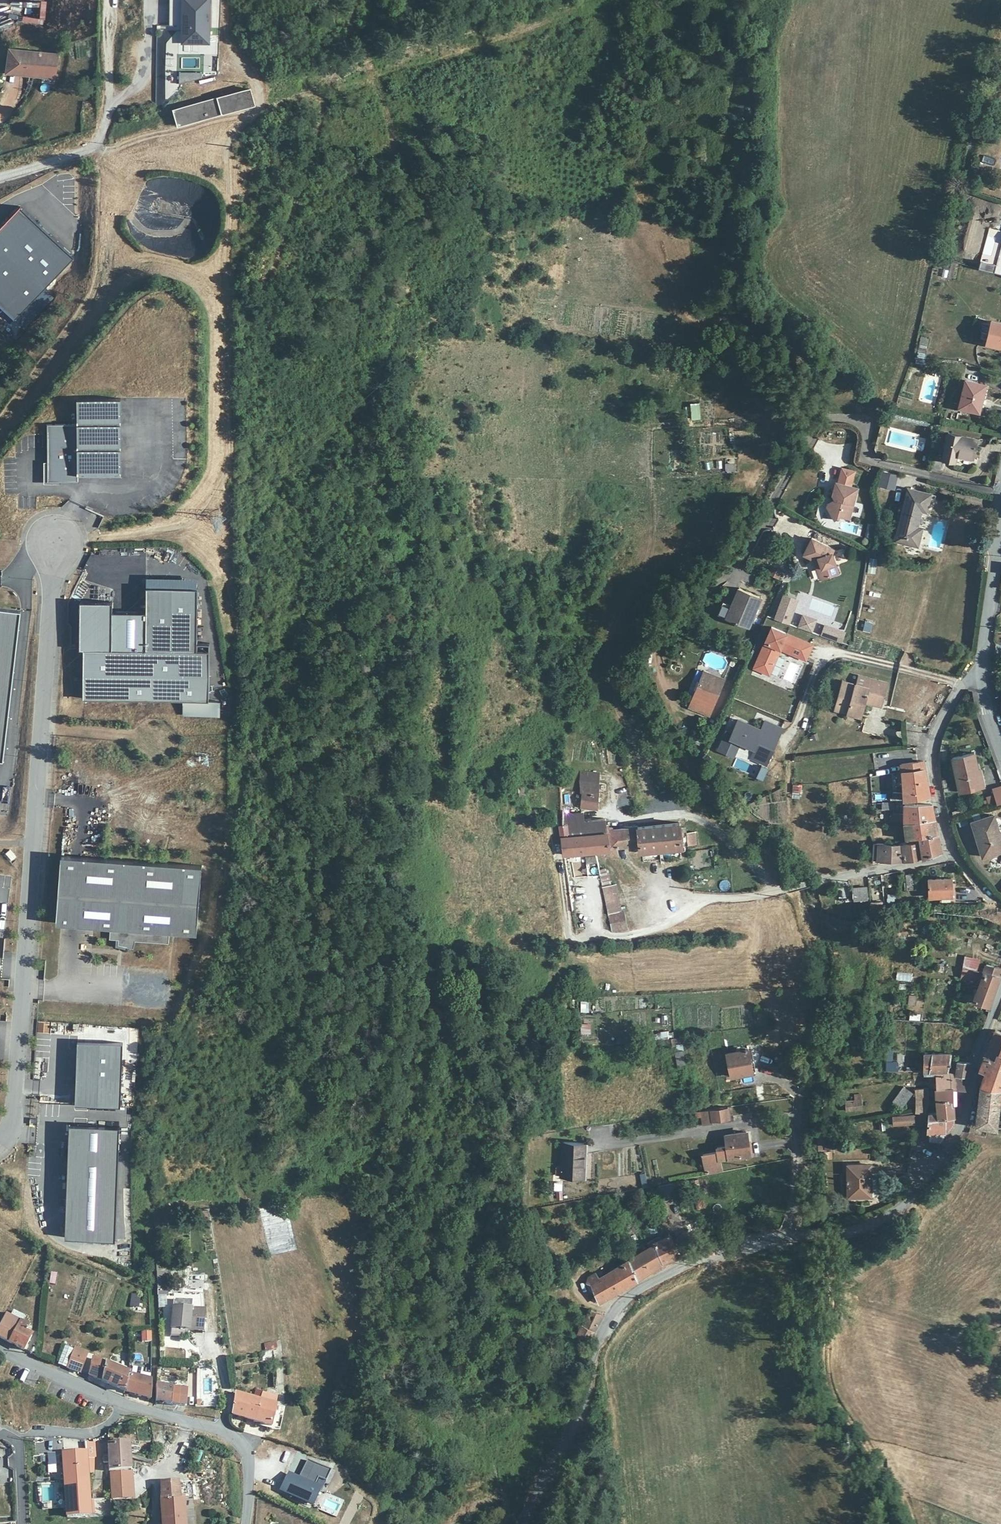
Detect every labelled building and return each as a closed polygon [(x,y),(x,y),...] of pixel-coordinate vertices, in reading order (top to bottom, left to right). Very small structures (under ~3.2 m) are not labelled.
[(47,9),(46,0),(41,0),(37,0),(38,10),(47,9)] [(169,25),(187,25),(187,42),(209,42),(209,0),(169,0),(169,25)] [(25,11),(23,17),(38,24),(41,18),(25,11)] [(15,66),(18,48),(18,46),(11,44),(7,71),(34,75),(35,73),(35,69),(15,66)] [(59,54),(18,48),(15,66),(35,69),(35,73),(56,76),(59,54)] [(197,80),(195,74),(178,73),(180,85),(197,80)] [(256,102),(251,84),(173,106),(178,123),(256,102)] [(0,225),(0,304),(13,317),(73,256),(20,204),(0,225)] [(987,339),(991,321),(985,320),(984,324),(981,338),(987,339)] [(991,321),(987,339),(986,344),(1000,347),(1000,323),(991,321)] [(921,337),(918,351),(925,353),(928,339),(921,337)] [(925,353),(918,351),(916,362),(922,364),(925,353)] [(986,385),(965,380),(959,407),(979,412),(986,385)] [(48,424),(48,482),(78,482),(78,476),(121,476),(122,397),(78,397),(78,424),(48,424)] [(977,439),(947,432),(942,458),(955,461),(957,454),(973,458),(977,439)] [(724,462),(724,470),(734,470),(735,462),(724,462)] [(900,489),(904,474),(881,467),(876,483),(900,489)] [(838,485),(836,484),(832,498),(834,501),(832,506),(827,510),(834,522),(840,518),(849,521),(857,490),(850,488),(854,474),(842,470),(838,485)] [(930,494),(908,488),(895,540),(917,545),(921,527),(917,525),(921,510),(926,511),(930,494)] [(833,551),(811,541),(803,557),(816,562),(817,566),(816,568),(820,581),(838,575),(831,555),(833,551)] [(842,551),(834,554),(837,564),(846,561),(842,551)] [(867,572),(874,573),(876,558),(869,557),(867,572)] [(807,566),(805,567),(811,584),(819,582),(814,568),(815,564),(810,562),(809,564),(809,565),(807,566)] [(773,567),(770,575),(777,578),(780,571),(773,567)] [(208,700),(208,649),(196,649),(197,587),(145,586),(144,649),(111,648),(112,601),(80,601),(79,648),(83,648),(82,698),(182,700),(182,715),(208,715),(208,700)] [(726,618),(746,626),(751,615),(754,616),(761,598),(739,588),(726,618)] [(788,624),(797,600),(784,596),(775,619),(788,624)] [(1,761),(20,612),(0,609),(0,761),(1,761)] [(811,632),(815,620),(803,616),(799,628),(811,632)] [(863,629),(870,631),(872,622),(865,620),(863,629)] [(840,642),(844,632),(824,625),(820,635),(840,642)] [(806,660),(813,644),(772,627),(754,668),(769,675),(781,649),(806,660)] [(705,672),(692,701),(697,703),(694,710),(709,716),(724,680),(705,672)] [(859,675),(857,684),(867,687),(870,678),(859,675)] [(857,684),(843,680),(835,709),(849,713),(849,709),(862,713),(865,703),(866,699),(882,703),(888,683),(870,678),(867,687),(857,684)] [(219,715),(219,700),(208,700),(208,715),(219,715)] [(751,757),(767,764),(783,729),(765,721),(760,732),(750,728),(751,725),(739,720),(733,734),(727,731),(719,750),(734,757),(740,743),(755,749),(751,757)] [(976,768),(973,753),(952,757),(959,792),(977,787),(974,769),(976,768)] [(925,768),(925,760),(901,763),(902,772),(925,768)] [(925,768),(902,772),(902,774),(904,793),(893,792),(893,800),(895,800),(904,799),(931,795),(925,768)] [(979,768),(976,768),(974,769),(977,787),(983,786),(979,768)] [(581,803),(580,806),(597,808),(598,792),(599,782),(597,782),(598,773),(580,772),(580,780),(581,791),(582,791),(581,803)] [(994,793),(997,802),(1000,801),(1000,785),(992,789),(994,793)] [(994,793),(987,796),(990,804),(997,802),(994,793)] [(904,806),(904,814),(891,813),(891,820),(905,821),(905,823),(935,820),(932,806),(904,806)] [(591,833),(606,831),(604,819),(584,821),(583,811),(578,810),(576,810),(572,809),(569,810),(562,810),(563,825),(561,825),(562,838),(591,833)] [(1000,851),(1000,840),(993,815),(972,821),(983,856),(1000,851)] [(918,837),(938,834),(935,820),(905,823),(906,843),(919,841),(918,837)] [(679,827),(678,821),(606,831),(591,833),(562,838),(564,854),(639,844),(640,851),(681,846),(679,832),(679,827)] [(686,833),(687,845),(696,844),(694,832),(686,833)] [(919,841),(921,858),(939,852),(941,849),(938,834),(918,837),(919,841)] [(901,844),(903,860),(921,858),(919,841),(906,843),(901,844)] [(873,860),(903,860),(901,844),(873,844),(873,860)] [(10,850),(6,853),(12,860),(16,857),(10,850)] [(201,865),(61,855),(56,923),(110,926),(109,938),(118,939),(118,944),(133,948),(135,940),(168,943),(169,931),(197,933),(201,865)] [(599,870),(603,887),(610,885),(607,869),(599,870)] [(915,874),(906,874),(907,889),(916,888),(915,874)] [(951,879),(927,879),(928,897),(940,896),(952,896),(951,879)] [(610,885),(603,887),(612,931),(628,927),(625,910),(621,911),(616,884),(610,885)] [(866,886),(853,887),(855,900),(867,899),(866,886)] [(887,897),(887,913),(890,912),(894,911),(895,898),(887,897)] [(870,903),(870,911),(883,910),(882,902),(870,903)] [(966,956),(964,969),(977,971),(979,958),(966,956)] [(1000,973),(1000,967),(987,965),(985,972),(977,971),(964,969),(962,976),(961,980),(965,981),(967,979),(981,981),(974,1001),(990,1005),(1000,973)] [(962,976),(964,969),(956,966),(953,974),(962,976)] [(896,971),(895,980),(911,982),(912,974),(896,971)] [(986,1052),(994,1056),(996,1052),(1000,1053),(1000,1033),(994,1030),(986,1052)] [(120,1105),(122,1042),(77,1040),(75,1104),(120,1105)] [(683,1049),(674,1050),(677,1064),(686,1063),(683,1049)] [(748,1049),(726,1053),(731,1077),(752,1073),(748,1049)] [(976,1124),(996,1128),(1000,1103),(1000,1053),(996,1052),(994,1056),(986,1052),(979,1070),(985,1072),(980,1086),(976,1124)] [(929,1054),(923,1054),(923,1055),(922,1072),(929,1072),(948,1071),(950,1058),(951,1054),(929,1054)] [(886,1061),(885,1071),(897,1071),(898,1062),(886,1061)] [(953,1087),(965,1089),(965,1076),(967,1077),(969,1063),(958,1062),(956,1074),(936,1075),(936,1088),(953,1087)] [(763,1085),(756,1086),(758,1100),(765,1100),(763,1085)] [(911,1093),(903,1087),(892,1101),(901,1107),(911,1093)] [(954,1122),(953,1087),(936,1088),(936,1115),(929,1116),(927,1132),(936,1132),(947,1132),(954,1123),(954,1122)] [(927,1088),(915,1089),(915,1113),(923,1114),(927,1103),(927,1088)] [(860,1095),(855,1095),(855,1100),(847,1101),(848,1110),(860,1109),(860,1095)] [(728,1107),(695,1112),(696,1118),(704,1117),(706,1125),(712,1124),(712,1122),(729,1119),(728,1107)] [(899,1117),(892,1117),(893,1125),(915,1123),(915,1116),(899,1117)] [(115,1239),(120,1126),(69,1124),(65,1237),(115,1239)] [(704,1162),(718,1159),(730,1157),(750,1154),(746,1131),(725,1134),(726,1146),(716,1148),(717,1152),(702,1154),(704,1162)] [(836,1138),(825,1139),(825,1148),(836,1147),(836,1138)] [(584,1144),(563,1143),(561,1175),(582,1177),(584,1144)] [(706,1175),(720,1172),(718,1159),(704,1162),(706,1175)] [(849,1197),(871,1196),(870,1169),(869,1164),(847,1165),(849,1197)] [(629,1259),(638,1279),(658,1266),(662,1264),(664,1262),(668,1261),(678,1256),(675,1250),(670,1235),(653,1242),(654,1244),(637,1255),(629,1259)] [(598,1302),(598,1303),(629,1284),(638,1279),(629,1259),(599,1278),(595,1273),(587,1277),(586,1282),(591,1283),(594,1291),(598,1302)] [(190,1280),(189,1291),(203,1291),(204,1281),(190,1280)] [(139,1307),(140,1294),(131,1293),(130,1306),(139,1307)] [(185,1309),(173,1308),(171,1330),(188,1331),(203,1332),(204,1311),(201,1311),(203,1294),(186,1293),(185,1309)] [(600,1318),(603,1313),(599,1312),(593,1311),(589,1310),(583,1325),(581,1324),(578,1335),(588,1341),(600,1318)] [(6,1314),(0,1325),(0,1338),(24,1351),(32,1336),(25,1332),(28,1326),(6,1314)] [(188,1331),(171,1330),(170,1336),(187,1339),(188,1331)] [(151,1342),(151,1331),(140,1331),(140,1342),(151,1342)] [(263,1344),(265,1351),(276,1350),(275,1342),(263,1344)] [(65,1347),(58,1365),(65,1367),(72,1350),(65,1347)] [(88,1353),(75,1347),(67,1368),(81,1374),(88,1353)] [(97,1379),(102,1381),(106,1364),(93,1359),(89,1376),(97,1379)] [(125,1391),(126,1391),(129,1374),(106,1364),(102,1381),(125,1391)] [(133,1366),(131,1374),(148,1380),(149,1375),(141,1372),(142,1369),(133,1366)] [(126,1391),(149,1399),(150,1380),(148,1380),(131,1374),(129,1374),(126,1391)] [(172,1388),(156,1385),(155,1401),(170,1405),(176,1405),(178,1389),(172,1388)] [(187,1390),(178,1389),(176,1405),(185,1406),(187,1390)] [(232,1411),(232,1414),(254,1420),(271,1426),(275,1407),(277,1398),(263,1394),(260,1401),(235,1393),(232,1411)] [(275,1407),(271,1426),(271,1427),(279,1430),(284,1409),(275,1407)] [(455,1412),(444,1413),(445,1425),(456,1424),(455,1412)] [(84,1440),(62,1439),(62,1452),(84,1452),(84,1443),(84,1440)] [(129,1442),(109,1444),(109,1456),(109,1464),(109,1473),(131,1470),(130,1456),(129,1442)] [(94,1443),(84,1443),(84,1452),(86,1451),(87,1460),(94,1460),(94,1443)] [(84,1452),(62,1452),(66,1518),(91,1517),(90,1499),(88,1473),(87,1460),(86,1451),(84,1452)] [(301,1471),(316,1480),(317,1478),(324,1482),(330,1471),(306,1460),(301,1471)] [(279,1490),(306,1503),(314,1487),(313,1487),(316,1480),(301,1471),(298,1476),(300,1477),(298,1480),(287,1474),(279,1490)] [(130,1474),(112,1476),(114,1501),(132,1499),(130,1474)] [(185,1512),(184,1499),(179,1498),(179,1490),(179,1483),(160,1484),(161,1502),(163,1523),(185,1523),(185,1512)] [(314,1487),(306,1503),(311,1506),(319,1490),(314,1487)] [(337,1516),(344,1500),(328,1493),(321,1510),(337,1516)] [(91,1517),(107,1517),(107,1499),(90,1499),(91,1517)]
